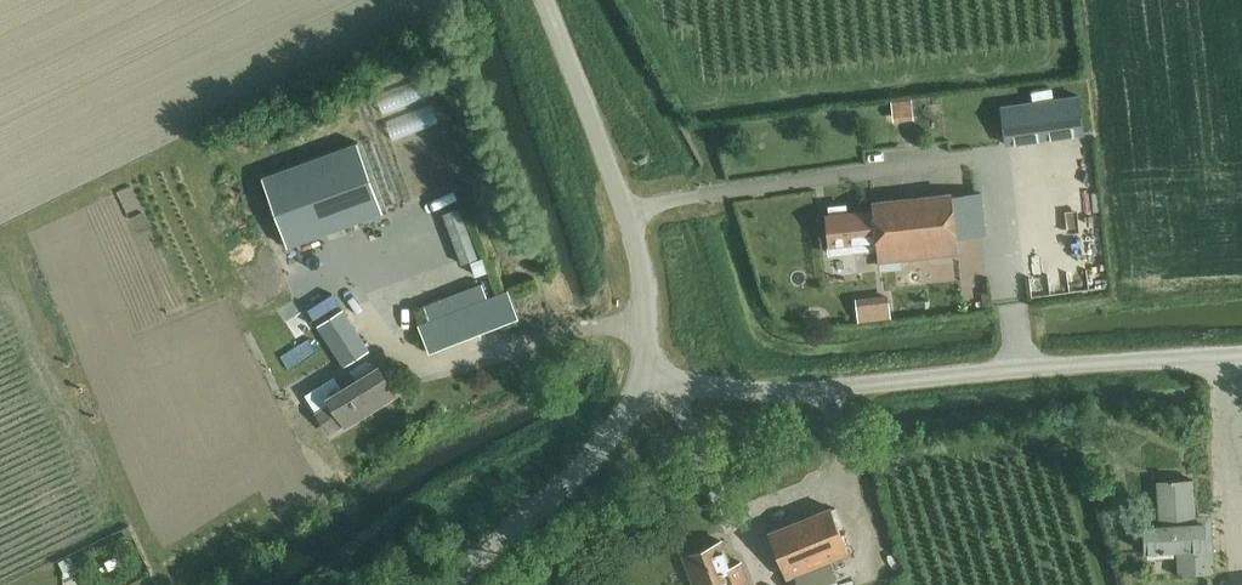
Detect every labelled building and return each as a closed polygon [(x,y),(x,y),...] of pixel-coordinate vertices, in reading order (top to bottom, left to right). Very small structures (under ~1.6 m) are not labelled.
[(350,100),(381,204),(433,188),(402,84),(350,100)] [(1001,105),(1006,144),(1083,133),(1077,95),(1001,105)] [(382,211),(357,142),(262,177),(287,246),(382,211)] [(831,215),(825,215),(829,252),(851,250),(850,244),(875,241),(877,260),(957,251),(955,235),(980,232),(976,191),(871,202),(872,210),(845,213),(844,205),(830,206),(831,215)] [(415,266),(419,280),(482,261),(463,199),(369,228),(383,275),(415,266)] [(859,272),(862,295),(881,293),(879,270),(859,272)] [(884,295),(887,322),(986,310),(983,284),(884,295)] [(427,352),(516,318),(506,291),(470,304),(465,292),(412,311),(427,352)] [(316,326),(342,367),(367,351),(341,310),(316,326)] [(333,376),(305,394),(317,413),(328,431),(343,422),(344,424),(393,393),(377,367),(371,371),(365,361),(349,370),(356,380),(341,389),(333,376)] [(1159,524),(1142,525),(1144,551),(1176,549),(1177,573),(1212,571),(1210,521),(1204,522),(1194,522),(1192,479),(1156,481),(1159,524)] [(764,533),(781,579),(794,574),(798,584),(839,584),(830,561),(844,556),(827,509),(764,533)] [(725,565),(716,540),(678,554),(690,584),(703,584),(714,581),(715,584),(741,584),(743,584),(735,561),(725,565)]
